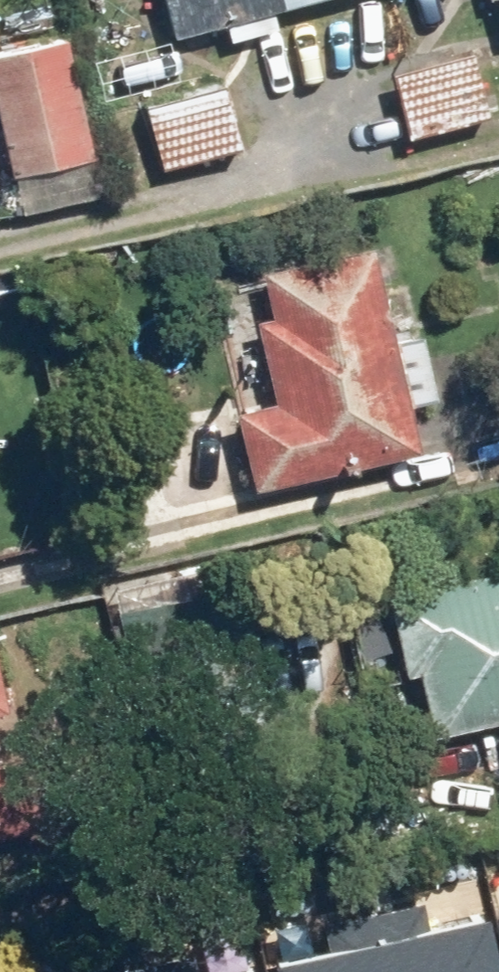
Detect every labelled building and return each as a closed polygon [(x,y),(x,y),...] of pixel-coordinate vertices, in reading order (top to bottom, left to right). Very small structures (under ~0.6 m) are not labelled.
[(304,0),(165,0),(173,32),(304,0)] [(0,51),(0,105),(15,173),(93,157),(67,37),(0,51)] [(472,49),(393,72),(411,135),(490,113),(472,49)] [(145,106),(160,164),(244,143),(229,85),(145,106)] [(256,317),(273,397),(237,404),(253,484),(415,451),(404,400),(439,394),(425,327),(397,333),(378,242),(261,266),(271,314),(256,317)] [(389,587),(404,669),(420,667),(432,731),(498,719),(498,567),(389,587)] [(197,590),(114,603),(125,672),(207,659),(197,590)] [(13,711),(1,649),(0,650),(0,713),(13,711)] [(49,831),(34,756),(0,762),(0,840),(49,831)] [(448,929),(443,905),(386,918),(398,971),(498,971),(498,917),(448,929)] [(284,971),(398,971),(386,918),(331,930),(336,954),(282,966),(284,971)] [(204,960),(152,971),(207,971),(204,960)]
